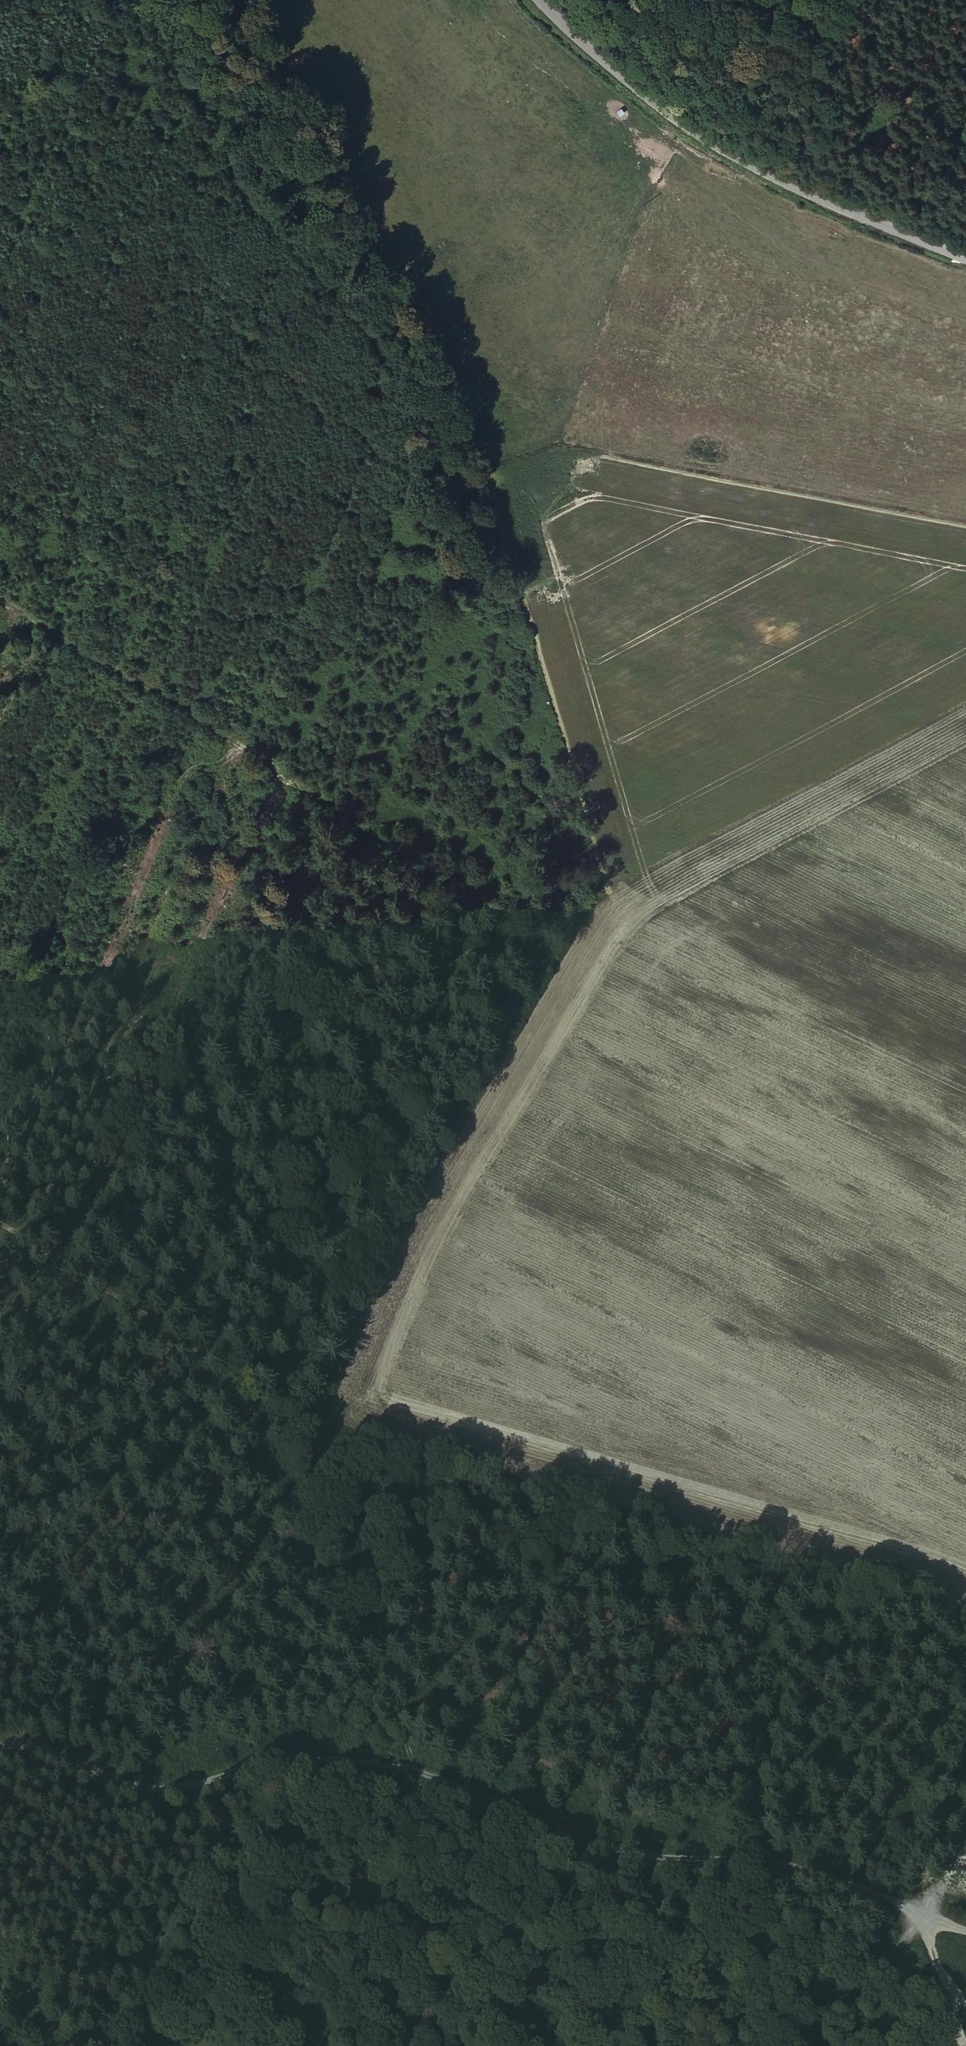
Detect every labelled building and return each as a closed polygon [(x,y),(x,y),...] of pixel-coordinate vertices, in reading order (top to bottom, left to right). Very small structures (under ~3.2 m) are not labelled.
[(867,597),(850,590),(846,601),(862,608),(867,597)]
